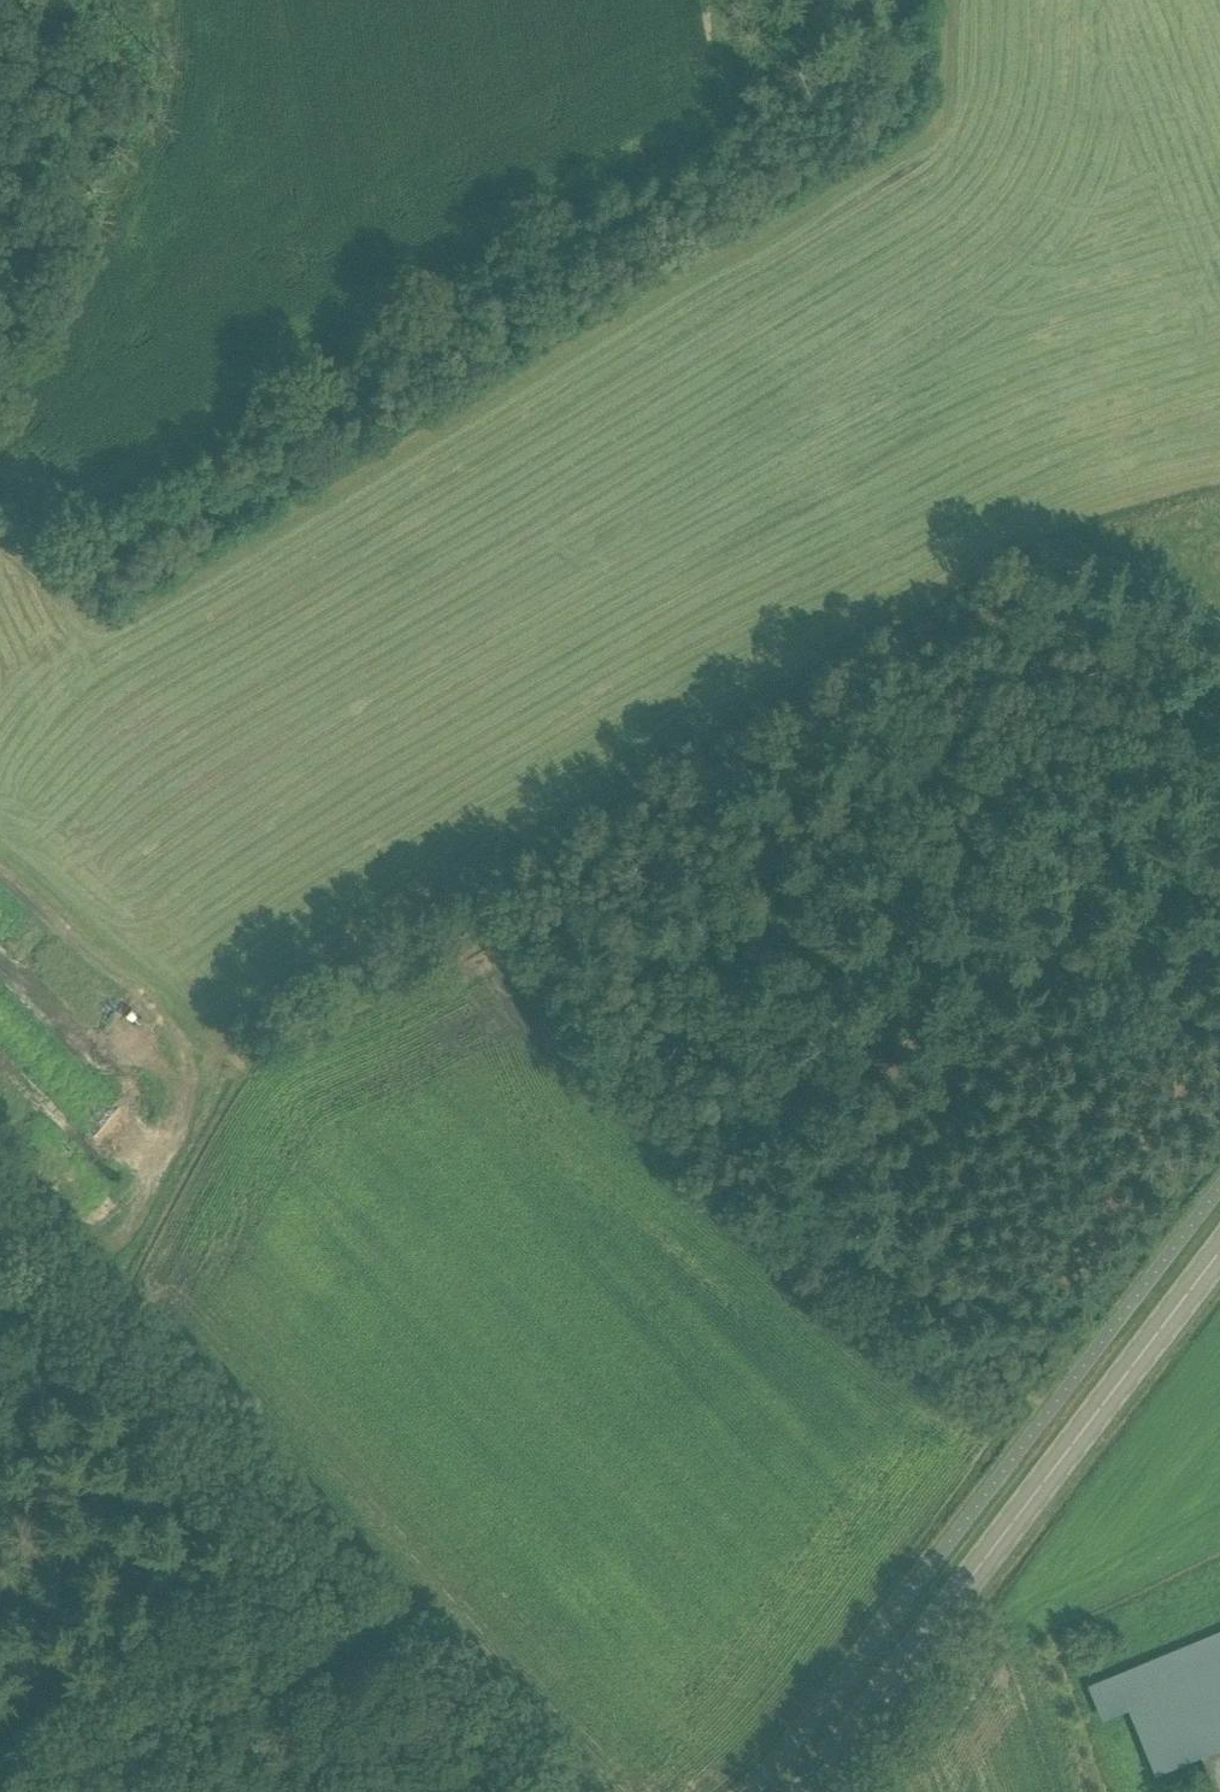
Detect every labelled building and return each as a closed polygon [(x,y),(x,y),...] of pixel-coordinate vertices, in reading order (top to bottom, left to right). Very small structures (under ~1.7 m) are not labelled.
[(1102,1721),(1128,1709),(1156,1776),(1202,1757),(1216,1791),(1219,1791),(1219,1632),(1104,1683),(1099,1673),(1087,1679),(1091,1688),(1089,1689),(1102,1721)]
